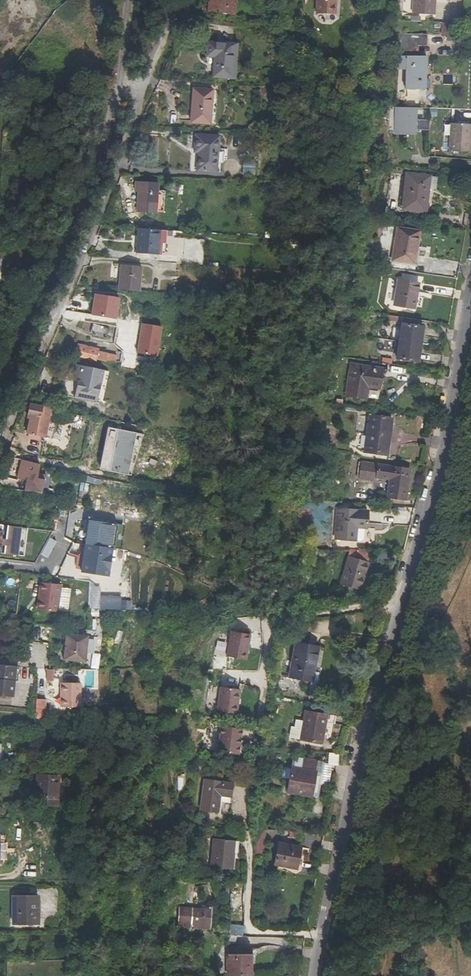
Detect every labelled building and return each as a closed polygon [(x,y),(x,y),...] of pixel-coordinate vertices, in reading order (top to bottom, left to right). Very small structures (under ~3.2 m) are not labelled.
[(236,0),(212,0),(211,17),(235,19),(236,0)] [(316,15),(335,16),(336,0),(317,0),(316,15)] [(413,14),(435,15),(435,2),(435,0),(414,0),(413,14)] [(407,33),(405,68),(411,68),(411,89),(426,90),(427,57),(420,57),(420,48),(420,46),(428,46),(428,34),(407,33)] [(219,79),(234,79),(236,47),(212,45),(211,59),(220,60),(219,79)] [(217,92),(200,89),(196,122),(213,125),(217,92)] [(397,110),(396,132),(404,133),(405,131),(428,132),(429,120),(416,119),(416,112),(397,110)] [(470,151),(470,138),(470,124),(452,123),(451,150),(470,151)] [(222,138),(200,136),(198,151),(202,151),(200,171),(219,173),(219,162),(227,163),(228,150),(221,149),(222,138)] [(403,209),(425,211),(429,177),(407,174),(403,209)] [(138,211),(156,213),(158,183),(137,181),(136,191),(139,192),(138,211)] [(417,247),(416,246),(418,228),(397,225),(392,259),(415,262),(417,247)] [(164,250),(166,250),(168,231),(158,230),(140,228),(137,252),(164,255),(164,250)] [(142,267),(122,265),(121,274),(141,276),(142,267)] [(141,276),(121,274),(119,289),(140,292),(141,276)] [(416,293),(418,293),(419,283),(401,279),(396,303),(413,307),(416,293)] [(91,315),(115,319),(118,299),(95,294),(91,315)] [(398,356),(418,359),(423,325),(403,322),(398,356)] [(102,334),(103,324),(91,323),(89,333),(102,334)] [(160,328),(141,324),(136,354),(155,357),(160,328)] [(76,356),(89,359),(88,361),(96,363),(97,361),(106,362),(107,355),(98,353),(99,351),(78,346),(76,356)] [(382,369),(352,365),(348,396),(367,399),(368,387),(380,388),(382,369)] [(74,399),(101,406),(108,373),(76,366),(74,376),(79,377),(74,399)] [(380,388),(368,387),(367,399),(378,400),(380,388)] [(52,409),(31,404),(27,419),(30,420),(27,435),(45,439),(49,425),(52,409)] [(365,450),(388,453),(393,419),(370,416),(365,450)] [(49,425),(45,439),(59,442),(62,428),(49,425)] [(132,477),(145,436),(110,429),(100,471),(132,477)] [(21,491),(42,493),(46,479),(47,475),(38,474),(40,465),(23,461),(19,479),(23,480),(21,491)] [(358,462),(357,469),(360,469),(359,479),(375,481),(375,477),(389,479),(387,498),(405,500),(408,481),(401,480),(402,475),(404,476),(405,468),(358,462)] [(356,497),(364,498),(366,483),(358,482),(356,497)] [(85,507),(89,493),(81,491),(78,505),(85,507)] [(364,528),(366,529),(367,512),(338,510),(336,540),(355,541),(355,540),(356,528),(364,528)] [(114,548),(117,523),(88,519),(85,544),(86,544),(113,548),(114,548)] [(4,545),(3,553),(16,555),(19,527),(6,525),(5,533),(1,533),(2,525),(0,524),(0,545),(4,545)] [(356,528),(355,540),(360,541),(363,538),(364,528),(356,528)] [(108,576),(113,548),(86,544),(82,572),(108,576)] [(341,587),(359,592),(367,564),(349,559),(341,587)] [(71,586),(50,584),(47,610),(67,613),(71,586)] [(249,635),(230,631),(225,656),(245,660),(249,635)] [(87,635),(65,633),(63,659),(85,661),(87,635)] [(290,676),(313,681),(320,645),(297,641),(290,676)] [(217,643),(215,652),(223,654),(225,644),(217,643)] [(0,664),(0,695),(12,697),(16,666),(0,664)] [(86,681),(66,681),(66,694),(68,694),(67,706),(86,707),(86,681)] [(240,689),(220,685),(216,709),(235,713),(240,689)] [(44,712),(45,698),(35,698),(35,712),(44,712)] [(288,737),(319,743),(324,715),(302,711),(300,720),(293,719),(291,726),(288,725),(286,735),(288,735),(288,737)] [(221,726),(217,751),(239,754),(242,728),(221,726)] [(327,764),(337,765),(338,753),(328,752),(327,764)] [(302,768),(292,767),(287,791),(316,797),(323,763),(304,758),(302,768)] [(42,806),(63,804),(60,774),(39,777),(42,806)] [(221,794),(230,795),(232,782),(205,779),(201,808),(218,810),(221,794)] [(11,804),(10,808),(10,812),(23,813),(23,805),(11,804)] [(255,828),(264,829),(264,818),(256,817),(255,828)] [(255,844),(257,844),(263,844),(264,829),(255,828),(255,837),(255,844)] [(303,832),(291,831),(290,840),(303,842),(303,832)] [(210,865),(231,869),(235,840),(214,837),(210,865)] [(274,864),(296,869),(301,847),(279,843),(274,864)] [(17,922),(41,922),(40,895),(16,896),(17,922)] [(178,928),(207,930),(208,911),(178,910),(178,928)] [(244,936),(245,928),(231,926),(231,935),(244,936)] [(250,959),(252,959),(252,948),(229,948),(229,975),(249,975),(250,959)]
